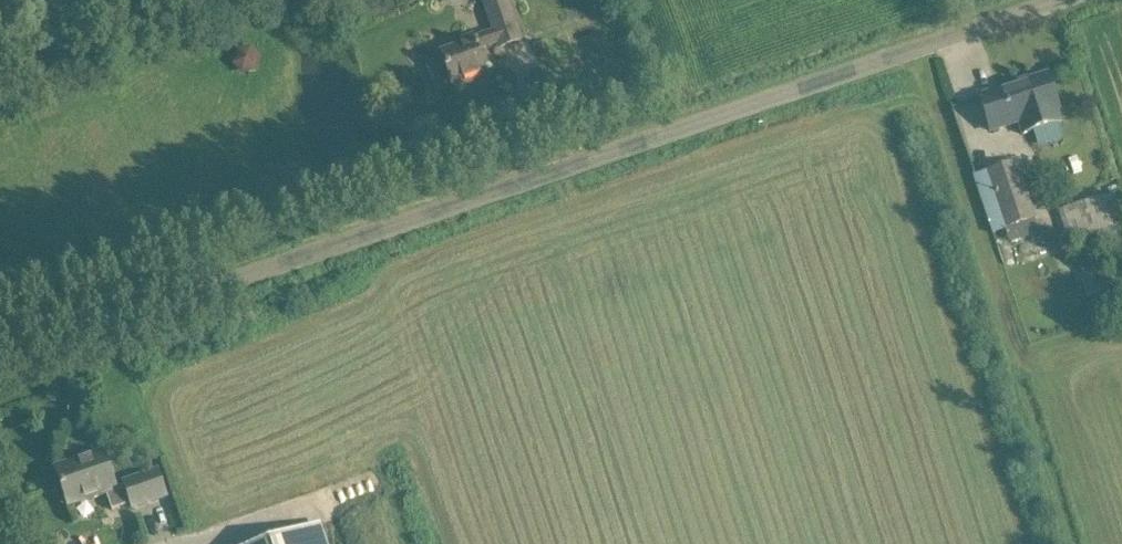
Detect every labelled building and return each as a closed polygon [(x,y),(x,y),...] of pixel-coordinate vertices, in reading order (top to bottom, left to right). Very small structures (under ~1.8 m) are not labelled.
[(495,32),(474,39),(473,36),(456,42),(458,47),(442,53),(446,65),(430,70),(436,89),(452,83),(454,89),(472,82),(471,78),(486,73),(478,50),(499,43),(500,48),(521,41),(507,0),(484,0),(495,32)] [(545,41),(539,43),(543,58),(550,56),(545,41)] [(979,98),(990,131),(1018,122),(1022,135),(1062,122),(1057,109),(1059,108),(1048,75),(979,98)] [(1015,163),(988,172),(1006,228),(1033,219),(1015,163)] [(1059,211),(1070,246),(1077,270),(1095,264),(1093,255),(1121,245),(1121,241),(1117,225),(1113,226),(1110,215),(1119,212),(1114,195),(1104,198),(1104,197),(1059,211)] [(1104,293),(1099,272),(1083,276),(1088,297),(1104,293)] [(69,507),(94,498),(107,494),(112,510),(131,504),(133,509),(167,497),(158,471),(124,483),(125,486),(117,489),(104,452),(56,468),(69,507)] [(262,543),(324,543),(317,525),(262,543)]
